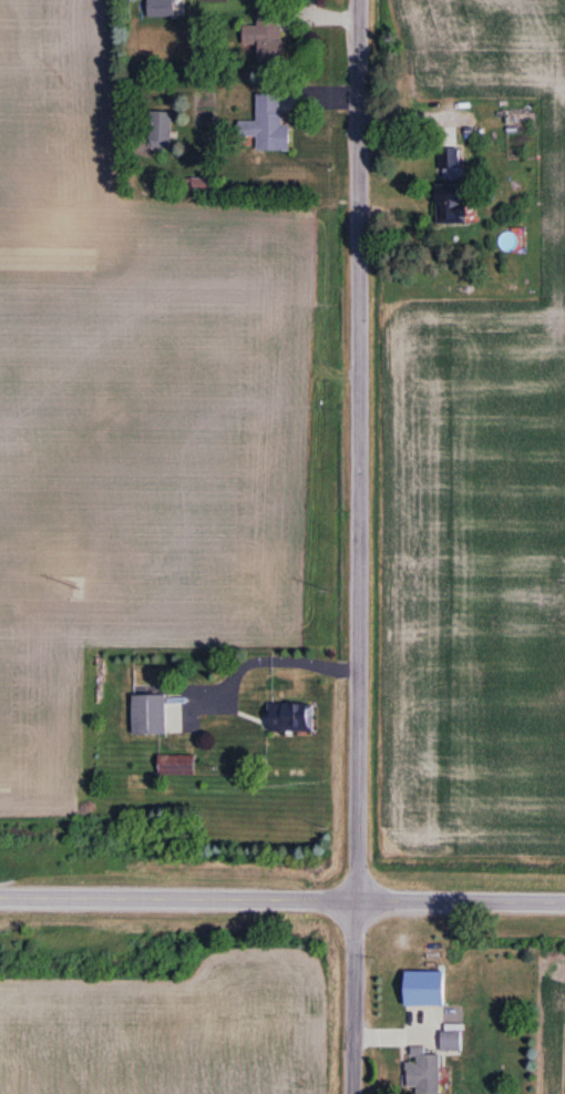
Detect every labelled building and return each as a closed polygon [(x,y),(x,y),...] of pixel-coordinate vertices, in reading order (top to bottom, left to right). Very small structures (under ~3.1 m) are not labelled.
[(176,18),(176,0),(149,0),(149,18),(176,18)] [(259,65),(284,64),(283,14),(258,15),(259,28),(244,28),(244,47),(259,46),(259,65)] [(291,126),(282,126),(282,96),(258,96),(258,123),(240,123),(240,138),(258,138),(259,153),(291,152),(291,126)] [(173,114),(152,114),(152,151),(173,151),(173,114)] [(461,150),(440,150),(440,171),(461,171),(461,150)] [(469,204),(461,204),(462,187),(437,187),(437,226),(469,226),(469,204)] [(134,734),(167,734),(167,694),(134,694),(134,734)] [(315,703),(271,703),(271,731),(315,731),(315,703)] [(160,774),(194,774),(194,755),(160,755),(160,774)] [(462,1051),(462,1032),(443,1032),(443,1051),(462,1051)] [(425,1055),(425,1047),(412,1047),(412,1063),(407,1063),(407,1093),(441,1093),(441,1055),(425,1055)]
